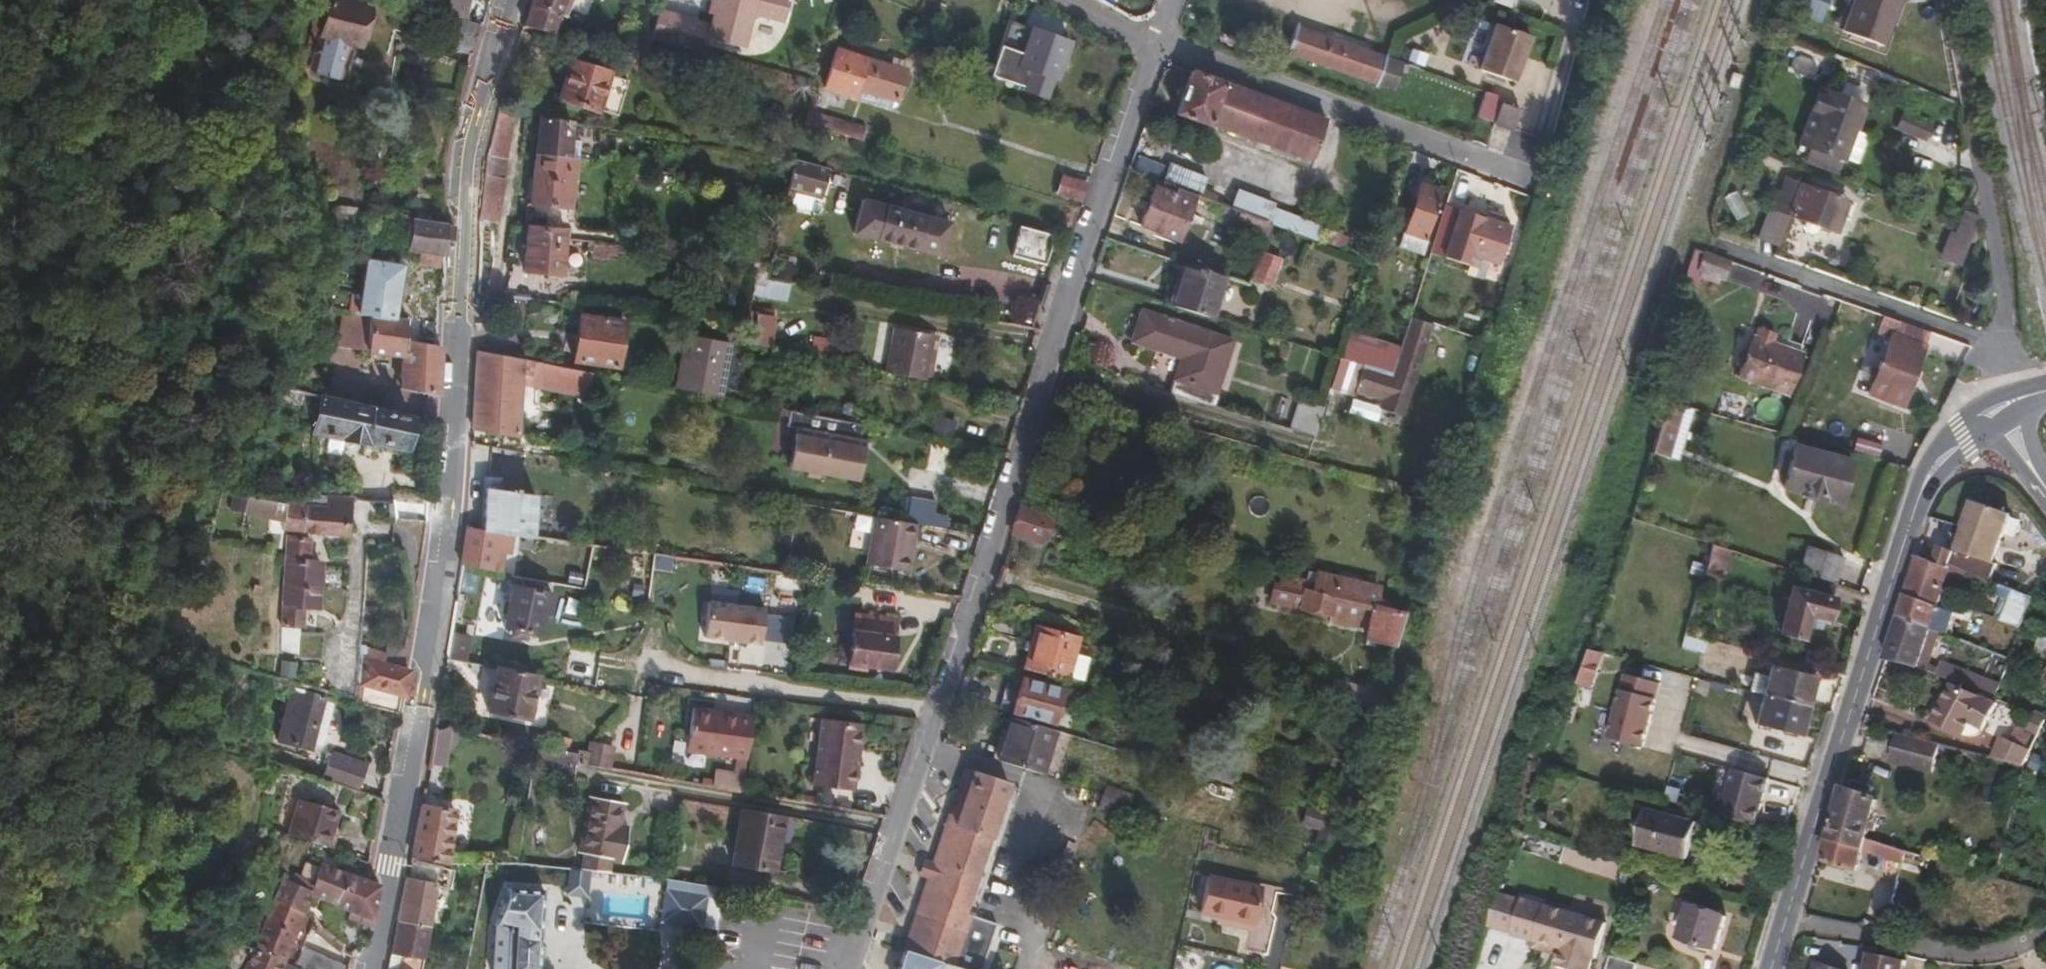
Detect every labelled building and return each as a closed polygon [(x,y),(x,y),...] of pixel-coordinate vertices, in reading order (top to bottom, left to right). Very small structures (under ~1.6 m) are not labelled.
[(362,8),(332,0),(323,0),(306,69),(336,77),(344,45),(352,47),(362,8)] [(485,0),(440,0),(436,15),(439,16),(480,26),(485,0)] [(559,0),(527,0),(526,5),(554,13),(559,0)] [(698,18),(694,33),(738,44),(747,11),(771,17),(775,0),(698,0),(695,10),(700,11),(698,18)] [(1848,0),(1840,0),(1830,27),(1837,30),(1848,0)] [(1893,0),(1848,0),(1837,30),(1877,44),(1893,0)] [(548,33),(554,13),(526,5),(520,25),(548,33)] [(698,18),(653,7),(645,35),(691,47),(694,33),(698,18)] [(474,53),(480,26),(439,16),(433,42),(474,53)] [(1381,58),(1295,26),(1296,23),(1291,22),(1288,31),(1280,53),(1284,55),(1285,52),(1371,84),(1381,58)] [(1517,85),(1533,38),(1498,26),(1482,73),(1517,85)] [(1052,78),(1065,38),(1033,28),(1023,56),(1017,55),(1014,64),(1052,78)] [(637,59),(642,38),(632,35),(632,39),(628,56),(630,57),(637,59)] [(891,99),(901,70),(832,47),(818,85),(849,95),(853,86),(891,99)] [(627,67),(630,57),(628,56),(617,53),(614,63),(627,67)] [(1389,90),(1398,64),(1381,58),(1371,84),(1389,90)] [(605,111),(616,74),(562,59),(552,96),(605,111)] [(1309,162),(1324,121),(1187,71),(1172,116),(1203,128),(1205,124),(1309,162)] [(891,99),(853,86),(849,95),(884,106),(889,105),(891,99)] [(1851,130),(1860,106),(1817,89),(1795,144),(1808,149),(1803,161),(1834,174),(1840,159),(1851,130)] [(1487,127),(1496,100),(1498,96),(1479,90),(1469,121),(1487,127)] [(1507,134),(1516,107),(1496,100),(1487,127),(1507,134)] [(821,126),(825,114),(804,107),(800,119),(821,126)] [(507,128),(510,113),(499,111),(496,125),(507,128)] [(1923,139),(1929,124),(1900,112),(1894,127),(1923,139)] [(859,138),(862,126),(825,114),(821,126),(859,138)] [(395,137),(397,117),(382,115),(379,135),(395,137)] [(563,159),(568,122),(536,116),(531,154),(563,159)] [(1853,164),(1864,135),(1851,130),(1840,159),(1853,164)] [(564,209),(568,181),(570,181),(572,161),(563,159),(531,154),(524,203),(564,209)] [(495,224),(506,160),(489,156),(475,219),(475,222),(495,224)] [(616,168),(617,161),(607,159),(606,166),(616,168)] [(1191,195),(1199,173),(1164,159),(1155,181),(1185,193),(1191,195)] [(814,199),(822,169),(789,160),(781,191),(814,199)] [(1079,182),(1056,175),(1051,191),(1074,198),(1079,182)] [(1166,239),(1185,193),(1155,181),(1146,177),(1128,223),(1166,239)] [(1421,240),(1438,189),(1417,182),(1400,233),(1421,240)] [(1834,232),(1846,201),(1799,182),(1787,213),(1834,232)] [(1272,202),(1234,187),(1225,209),(1264,224),(1270,209),(1272,202)] [(930,211),(846,189),(837,224),(921,246),(930,211)] [(1220,197),(1198,189),(1195,197),(1216,205),(1220,197)] [(1321,230),(1270,209),(1264,224),(1316,244),(1321,230)] [(1479,224),(1480,219),(1479,218),(1455,210),(1439,258),(1463,266),(1466,255),(1468,256),(1471,247),(1462,244),(1469,221),(1479,224)] [(1495,223),(1496,219),(1481,214),(1479,218),(1480,219),(1495,223)] [(1964,244),(1974,220),(1958,214),(1948,238),(1964,244)] [(446,254),(450,225),(404,217),(402,229),(407,230),(403,247),(440,253),(446,254)] [(1495,265),(1507,227),(1495,223),(1480,219),(1479,224),(1469,221),(1462,244),(1471,247),(1468,256),(1495,265)] [(559,273),(560,257),(558,228),(521,225),(518,272),(559,273)] [(610,241),(610,228),(597,228),(598,230),(562,228),(562,239),(580,240),(598,240),(610,241)] [(598,248),(598,240),(580,240),(580,247),(598,248)] [(627,249),(628,242),(610,241),(598,240),(598,248),(627,249)] [(795,273),(801,252),(770,245),(769,248),(766,266),(795,273)] [(1265,282),(1276,256),(1259,250),(1249,276),(1265,282)] [(1701,271),(1706,255),(1699,252),(1694,269),(1701,271)] [(1720,277),(1726,261),(1706,255),(1701,271),(1720,277)] [(1203,315),(1216,273),(1176,260),(1171,276),(1176,277),(1168,304),(1203,315)] [(391,319),(396,266),(362,261),(355,313),(370,315),(391,319)] [(765,335),(770,304),(754,301),(749,332),(765,335)] [(1229,337),(1138,310),(1129,341),(1178,356),(1167,390),(1209,403),(1229,337)] [(615,361),(621,317),(577,311),(571,355),(615,361)] [(927,365),(935,320),(895,313),(887,358),(927,365)] [(400,356),(402,340),(404,321),(391,319),(370,315),(365,350),(400,356)] [(1411,381),(1430,325),(1405,317),(1395,348),(1386,373),(1411,381)] [(431,339),(432,325),(413,322),(412,336),(431,339)] [(723,388),(732,333),(686,325),(677,380),(723,388)] [(1386,373),(1395,348),(1343,332),(1335,357),(1386,373)] [(1910,374),(1921,342),(1891,332),(1880,363),(1910,374)] [(1787,390),(1799,348),(1746,333),(1735,375),(1787,390)] [(436,371),(438,345),(402,340),(400,356),(397,390),(435,395),(436,371)] [(512,433),(517,369),(527,370),(529,357),(472,349),(468,426),(512,433)] [(592,391),(595,368),(529,357),(527,370),(525,380),(592,391)] [(1910,374),(1880,363),(1877,373),(1906,384),(1910,374)] [(1395,410),(1403,385),(1367,373),(1359,398),(1395,410)] [(326,397),(327,391),(317,388),(316,394),(326,397)] [(405,418),(370,411),(371,406),(326,397),(316,394),(307,434),(362,445),(363,441),(399,449),(405,418)] [(1310,433),(1318,405),(1296,399),(1287,426),(1310,433)] [(1664,456),(1679,404),(1662,400),(1647,451),(1664,456)] [(869,430),(805,418),(796,473),(860,484),(869,430)] [(1874,453),(1877,442),(1851,435),(1849,446),(1874,453)] [(529,535),(532,494),(494,488),(495,478),(482,475),(484,444),(467,441),(465,472),(479,475),(476,527),(502,531),(529,535)] [(1836,503),(1847,459),(1790,444),(1778,488),(1836,503)] [(565,469),(567,460),(548,456),(547,465),(565,469)] [(581,473),(583,463),(567,460),(565,469),(581,473)] [(299,506),(299,495),(279,493),(279,504),(299,506)] [(322,508),(323,497),(299,495),(299,506),(322,508)] [(344,537),(347,498),(323,497),(322,508),(299,506),(279,504),(239,496),(237,509),(278,517),(276,532),(344,537)] [(1990,561),(2006,512),(1969,499),(1952,547),(1952,549),(1993,563),(1993,562),(1990,561)] [(422,521),(423,504),(391,502),(390,519),(422,521)] [(1034,542),(1043,514),(1016,506),(1007,533),(1034,542)] [(901,572),(910,523),(869,516),(861,564),(901,572)] [(565,540),(568,524),(547,521),(546,528),(542,528),(541,537),(565,540)] [(495,571),(502,531),(476,527),(462,526),(456,563),(495,571)] [(316,587),(318,562),(306,561),(307,542),(283,540),(280,585),(316,587)] [(1716,572),(1724,547),(1706,542),(1694,583),(1706,586),(1711,570),(1716,572)] [(1942,604),(1935,601),(1943,577),(1988,591),(1992,579),(1988,578),(1947,564),(1952,549),(1952,547),(1937,542),(1932,559),(1915,554),(1896,612),(1928,623),(1935,625),(1942,604)] [(1832,582),(1840,557),(1804,546),(1796,570),(1805,573),(1832,582)] [(1993,563),(1952,549),(1947,564),(1988,578),(1993,563)] [(802,583),(803,574),(782,571),(780,580),(802,583)] [(1823,618),(1830,595),(1828,595),(1832,582),(1805,573),(1801,588),(1790,584),(1776,628),(1797,635),(1801,624),(1807,625),(1811,614),(1823,618)] [(545,612),(549,590),(508,582),(501,626),(511,628),(510,634),(522,637),(524,630),(535,632),(539,611),(545,612)] [(1294,606),(1297,591),(1268,584),(1264,599),(1294,606)] [(315,608),(316,587),(280,585),(278,625),(300,627),(301,607),(315,608)] [(1399,612),(1343,599),(1343,600),(1298,590),(1297,591),(1294,606),(1324,614),(1323,617),(1343,622),(1346,609),(1366,614),(1363,626),(1360,637),(1390,644),(1399,612)] [(2045,597),(2034,625),(2045,630),(2045,597)] [(758,643),(762,607),(705,600),(701,636),(758,643)] [(2027,625),(2034,609),(2026,605),(2019,622),(2027,625)] [(1363,626),(1366,614),(1346,609),(1343,622),(1363,626)] [(1914,668),(1928,623),(1896,612),(1882,658),(1914,668)] [(887,655),(892,622),(850,615),(843,661),(880,667),(882,654),(887,655)] [(1700,645),(1704,633),(1681,626),(1678,639),(1700,645)] [(1070,656),(1075,640),(1035,627),(1021,669),(1062,681),(1063,679),(1070,656)] [(460,659),(463,637),(445,634),(442,656),(460,659)] [(1599,648),(1602,637),(1591,634),(1588,645),(1599,648)] [(401,697),(405,670),(400,668),(403,648),(389,645),(388,648),(384,666),(372,663),(374,653),(363,651),(361,661),(352,659),(348,704),(393,717),(397,696),(401,697)] [(1590,688),(1602,649),(1599,648),(1588,645),(1574,685),(1590,688)] [(384,666),(388,648),(375,646),(374,653),(372,663),(384,666)] [(1077,684),(1085,660),(1070,656),(1063,679),(1077,684)] [(1336,674),(1340,661),(1327,657),(1323,670),(1336,674)] [(1803,704),(1811,675),(1767,663),(1765,672),(1759,692),(1803,704)] [(524,719),(534,673),(493,665),(484,711),(524,719)] [(1952,673),(1937,666),(1932,675),(1947,681),(1952,673)] [(1759,692),(1765,672),(1751,668),(1745,688),(1759,692)] [(1990,691),(1964,680),(1965,678),(1952,673),(1947,681),(1986,698),(1990,691)] [(1049,724),(1059,689),(1018,677),(1007,712),(1049,724)] [(1663,689),(1624,679),(1608,741),(1646,751),(1663,689)] [(1369,708),(1376,688),(1356,682),(1355,686),(1336,680),(1331,697),(1369,708)] [(1975,728),(1989,703),(1945,685),(1925,720),(1954,733),(1955,732),(1961,722),(1975,728)] [(303,752),(319,697),(288,688),(272,744),(303,752)] [(1794,734),(1803,704),(1759,692),(1751,722),(1794,734)] [(744,760),(748,725),(718,722),(719,714),(688,711),(683,753),(744,760)] [(748,725),(749,717),(719,714),(718,722),(748,725)] [(1039,774),(1051,729),(1007,716),(995,759),(1039,774)] [(853,791),(861,723),(819,717),(811,787),(853,791)] [(1972,734),(1975,728),(1961,722),(1955,732),(1963,736),(1972,734)] [(435,798),(447,728),(430,728),(418,796),(435,798)] [(1919,768),(1926,741),(1882,729),(1875,756),(1919,768)] [(2026,746),(1997,732),(1986,754),(2020,762),(2026,746)] [(1732,766),(1737,751),(1709,742),(1704,757),(1732,766)] [(568,780),(572,752),(531,744),(526,774),(568,780)] [(605,770),(609,749),(585,744),(583,754),(580,765),(605,770)] [(360,790),(368,762),(332,751),(323,779),(360,790)] [(987,837),(1005,785),(961,770),(944,822),(987,837)] [(1767,778),(1729,771),(1720,825),(1758,832),(1767,778)] [(739,793),(741,778),(711,773),(709,788),(739,793)] [(1841,786),(1826,834),(1858,845),(1861,838),(1874,797),(1868,795),(1871,785),(1855,780),(1852,789),(1841,786)] [(1117,815),(1122,802),(1096,794),(1092,807),(1117,815)] [(617,861),(624,827),(614,825),(618,805),(586,798),(574,855),(580,855),(577,871),(603,872),(606,859),(617,861)] [(323,849),(335,813),(298,800),(286,836),(323,849)] [(442,863),(452,811),(416,806),(407,857),(442,863)] [(1335,817),(1301,806),(1296,824),(1313,830),(1308,845),(1324,850),(1335,817)] [(1686,856),(1696,820),(1646,807),(1637,842),(1686,856)] [(768,875),(780,819),(738,811),(727,867),(768,875)] [(987,837),(944,822),(895,968),(979,968),(995,923),(962,912),(987,837)] [(1851,868),(1858,845),(1826,834),(1818,857),(1851,868)] [(1902,850),(1861,838),(1858,845),(1899,857),(1902,850)] [(329,910),(342,874),(316,865),(306,892),(303,901),(329,910)] [(369,924),(377,887),(342,874),(329,910),(369,924)] [(1255,887),(1204,876),(1197,911),(1211,914),(1248,922),(1247,929),(1244,940),(1259,943),(1266,908),(1251,905),(1255,887)] [(423,935),(433,884),(401,878),(392,930),(419,935),(423,935)] [(661,921),(664,889),(596,881),(592,913),(661,921)] [(297,917),(303,901),(306,892),(281,882),(266,905),(297,917)] [(540,889),(504,888),(489,928),(488,945),(492,945),(491,968),(501,968),(536,968),(540,889)] [(1603,923),(1519,898),(1509,935),(1559,949),(1554,966),(1564,968),(1587,968),(1590,958),(1593,959),(1603,923)] [(1711,946),(1721,910),(1686,900),(1675,935),(1711,946)] [(286,945),(297,917),(266,905),(249,951),(278,963),(286,945)] [(1248,922),(1211,914),(1209,921),(1247,929),(1248,922)] [(710,947),(716,924),(677,915),(672,937),(710,947)] [(338,945),(343,931),(331,929),(328,938),(331,940),(338,945)] [(419,935),(392,930),(385,968),(413,968),(419,935)] [(360,961),(366,935),(343,931),(338,945),(336,952),(360,961)] [(336,952),(338,945),(331,940),(328,949),(336,952)] [(286,945),(278,963),(294,968),(344,968),(345,968),(286,945)] [(278,963),(249,951),(242,968),(276,968),(278,963)] [(1634,959),(1608,951),(1604,966),(1612,968),(1631,968),(1634,959)] [(1888,958),(1870,952),(1864,968),(1884,968),(1888,958)] [(1812,958),(1808,957),(1803,968),(1809,968),(1812,958)] [(1841,968),(1812,958),(1809,968),(1841,968)] [(1903,962),(1888,958),(1884,968),(1901,968),(1903,962)]
